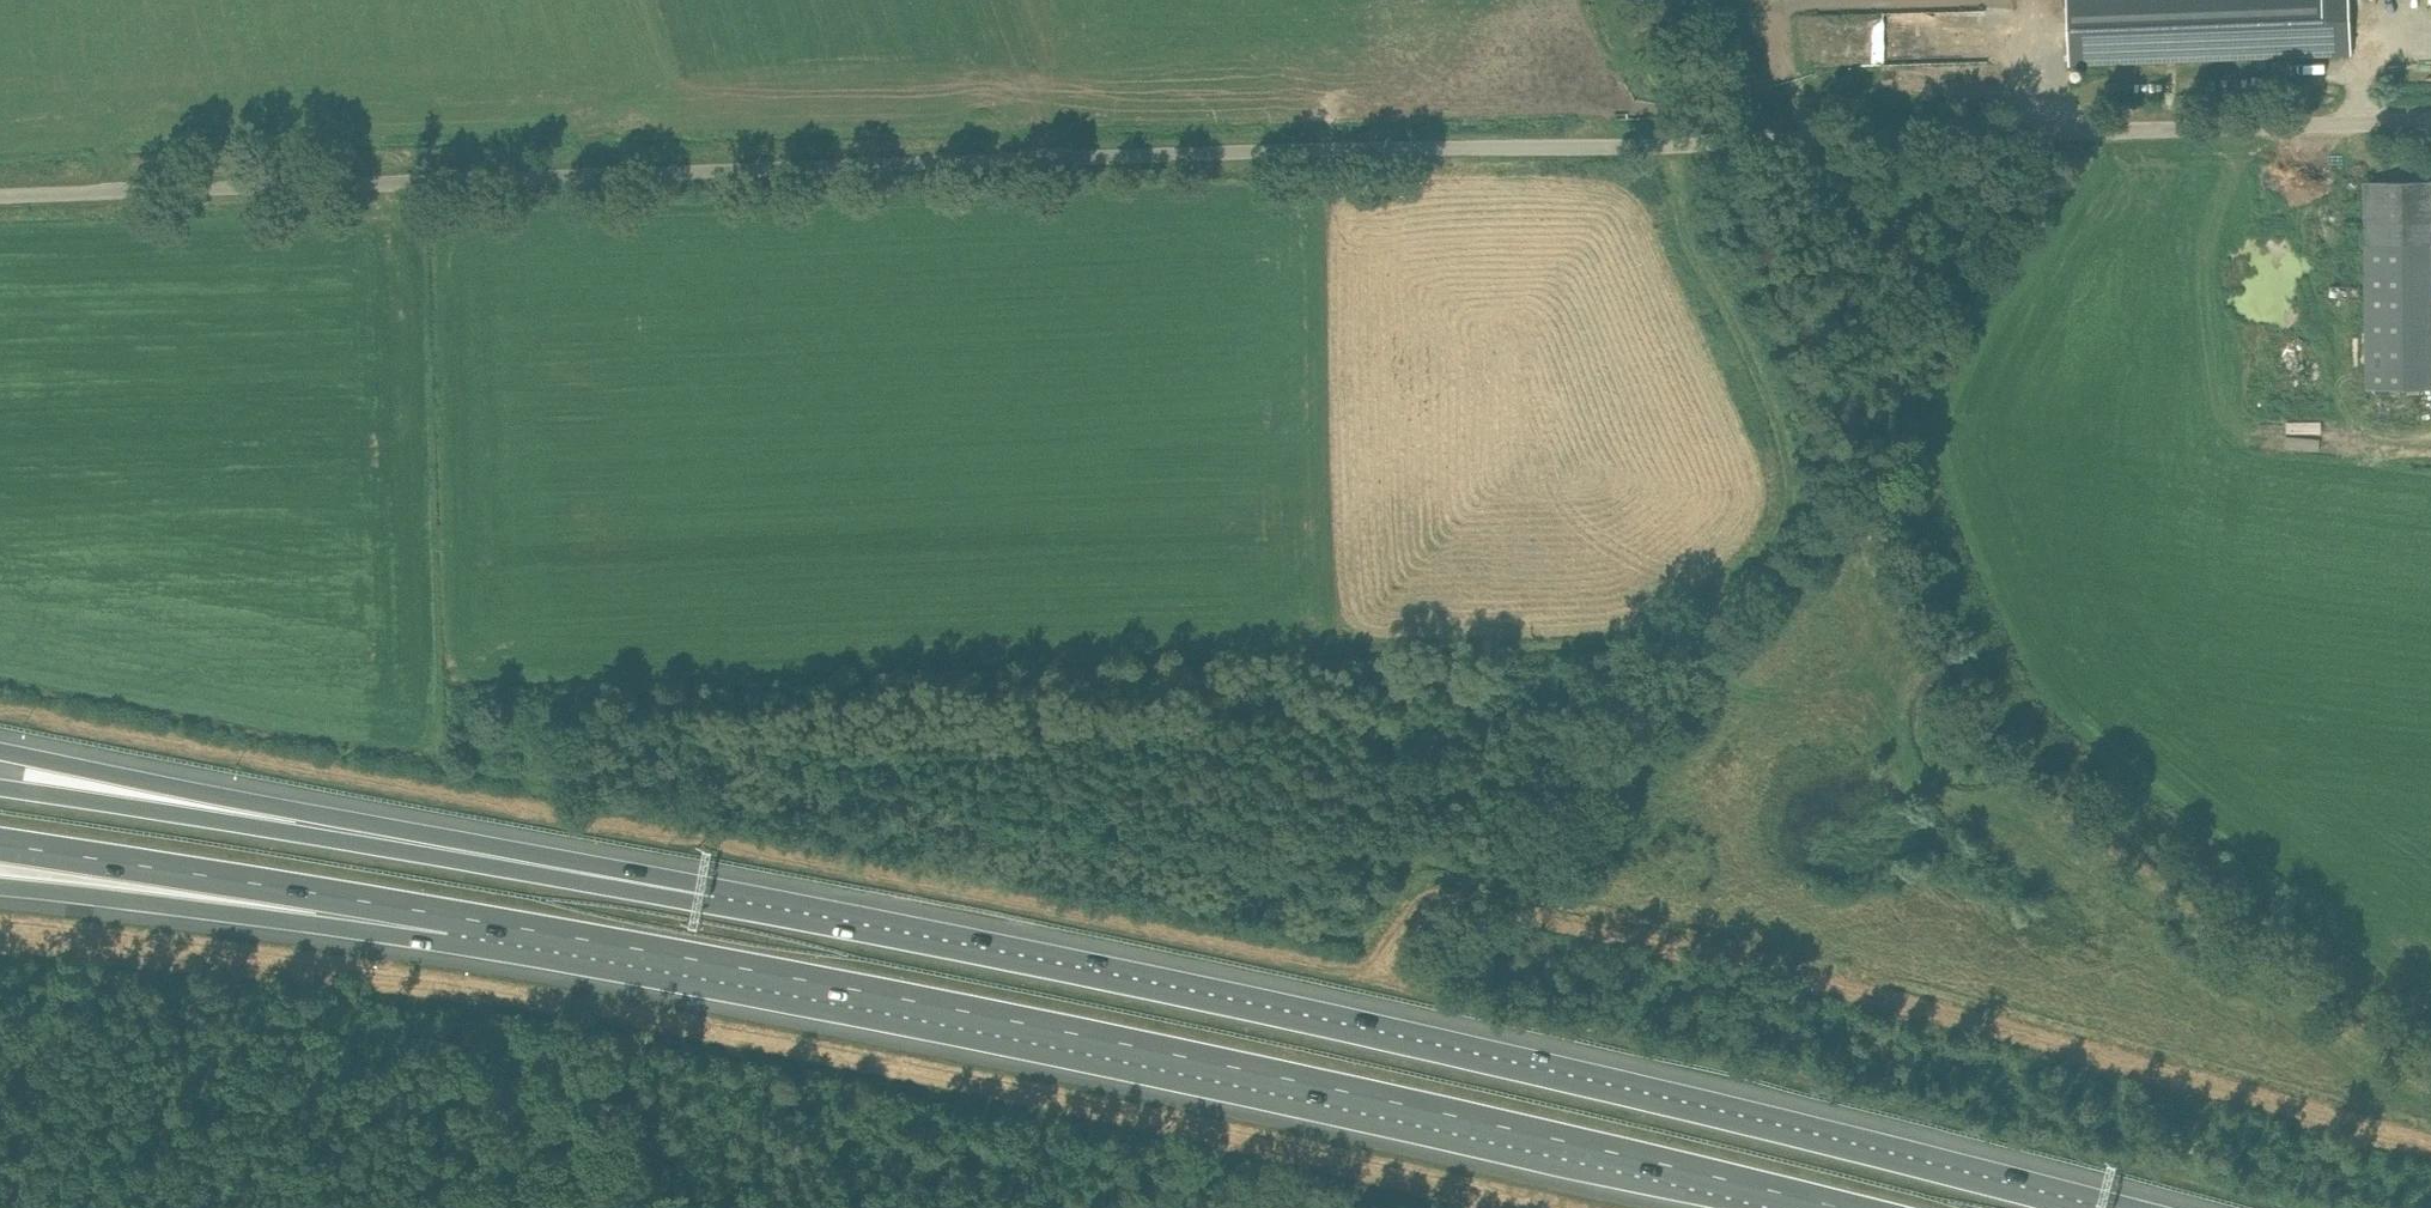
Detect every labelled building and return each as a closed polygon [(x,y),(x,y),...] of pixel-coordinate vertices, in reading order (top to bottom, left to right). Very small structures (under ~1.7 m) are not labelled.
[(2070,64),(2352,53),(2350,0),(2068,0),(2070,64)] [(2366,245),(2430,243),(2430,179),(2365,181),(2366,245)]
